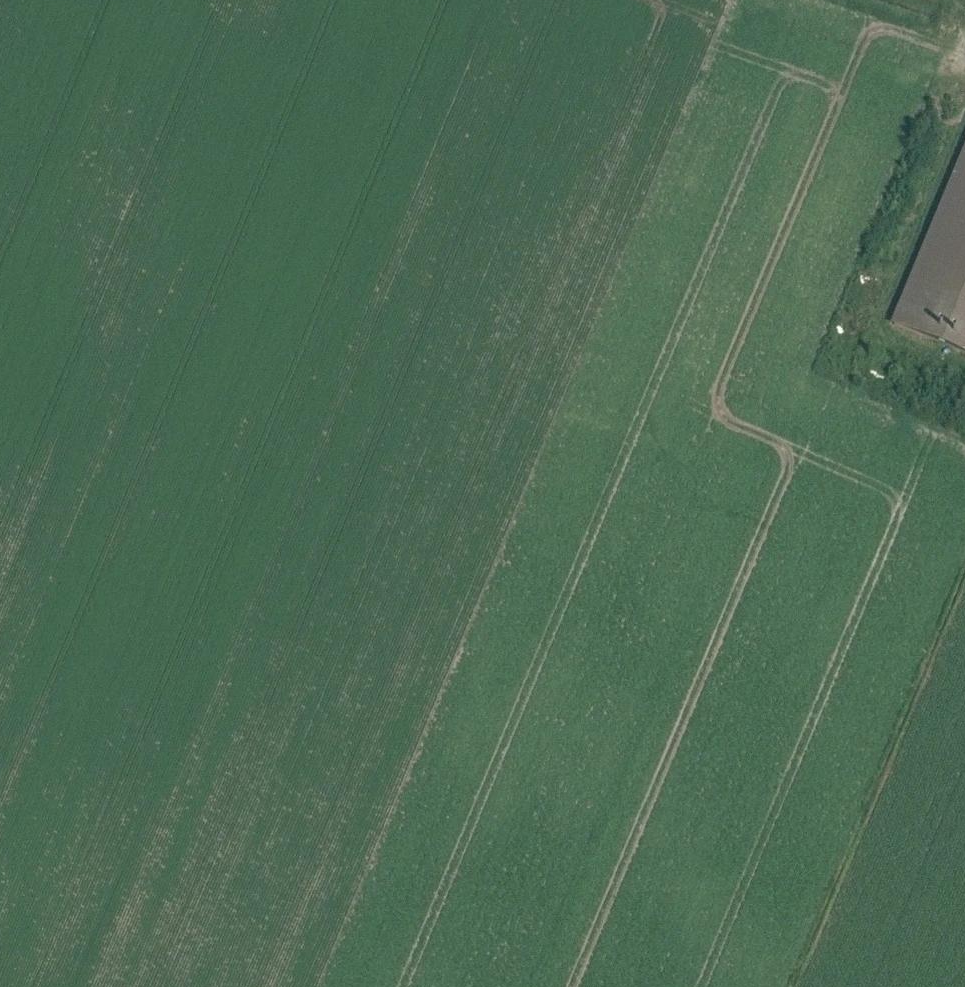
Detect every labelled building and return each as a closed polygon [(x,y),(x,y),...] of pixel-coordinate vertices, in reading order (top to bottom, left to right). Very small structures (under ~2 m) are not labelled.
[(893,332),(964,355),(964,122),(961,121),(893,332)]
